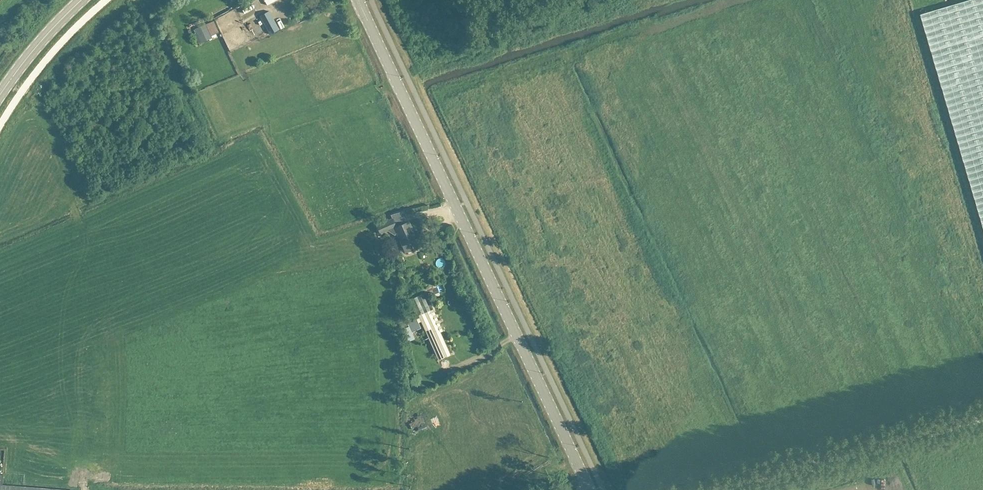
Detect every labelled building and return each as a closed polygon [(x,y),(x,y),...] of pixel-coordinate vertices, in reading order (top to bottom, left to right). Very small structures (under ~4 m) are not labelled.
[(920,14),(982,226),(982,0),(969,0),(920,14)] [(269,11),(259,16),(269,34),(279,29),(269,11)] [(205,25),(195,29),(201,43),(211,38),(205,25)] [(394,235),(397,234),(402,245),(416,239),(416,238),(419,237),(419,236),(417,230),(415,230),(412,231),(408,222),(396,227),(393,219),(377,226),(381,234),(388,231),(394,235)] [(450,355),(449,352),(440,332),(443,331),(433,309),(430,310),(423,294),(412,299),(438,357),(439,360),(450,355)] [(421,328),(417,318),(407,323),(411,333),(412,333),(421,328)] [(2,485),(3,475),(0,474),(0,489),(63,489),(2,485)]
